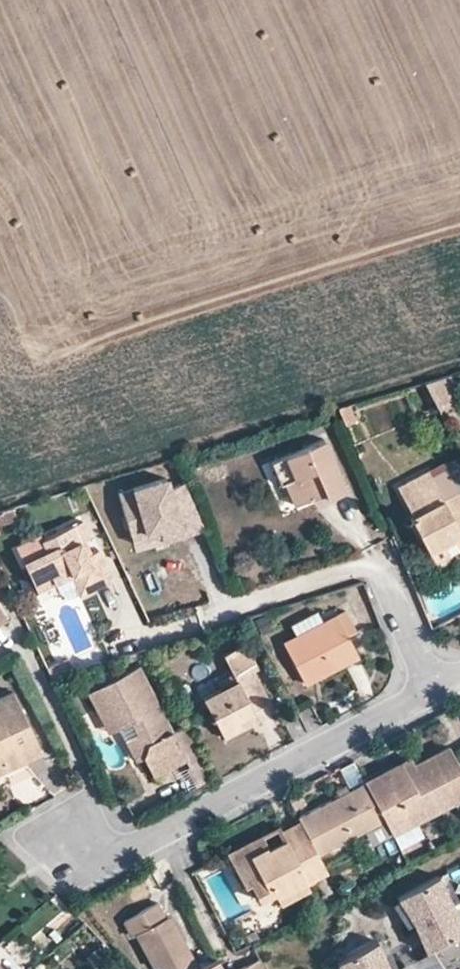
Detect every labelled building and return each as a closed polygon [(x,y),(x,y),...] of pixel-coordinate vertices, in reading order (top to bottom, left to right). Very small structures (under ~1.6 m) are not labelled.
[(426,376),(433,402),(445,398),(437,373),(426,376)] [(285,472),(295,494),(325,482),(327,486),(342,480),(323,434),(274,455),(282,473),(285,472)] [(442,460),(426,468),(440,495),(456,487),(442,460)] [(428,549),(444,541),(459,533),(459,534),(459,495),(456,487),(440,495),(426,468),(397,483),(411,511),(409,513),(428,549)] [(118,488),(131,532),(158,524),(161,530),(160,531),(162,538),(205,525),(184,477),(168,480),(166,474),(118,488)] [(84,514),(41,535),(40,533),(18,544),(35,578),(52,570),(56,578),(70,571),(74,580),(79,589),(113,572),(99,542),(92,546),(88,548),(81,535),(86,533),(92,530),(84,514)] [(160,531),(161,530),(158,524),(131,532),(133,539),(160,531)] [(92,546),(86,533),(81,535),(88,548),(92,546)] [(428,549),(433,560),(449,552),(444,541),(428,549)] [(39,587),(56,578),(52,570),(35,578),(39,587)] [(74,580),(70,571),(56,578),(60,586),(74,580)] [(282,643),(303,684),(356,656),(345,635),(354,630),(344,612),(343,610),(334,615),(320,622),(295,636),(282,643)] [(290,625),(295,636),(320,622),(315,611),(290,625)] [(111,727),(129,719),(141,744),(141,753),(151,773),(184,756),(183,753),(168,725),(136,663),(101,680),(98,675),(84,682),(87,688),(84,689),(102,725),(106,725),(111,727)] [(201,698),(220,734),(238,725),(236,719),(251,710),(267,702),(249,666),(233,674),(235,679),(201,698)] [(37,751),(10,691),(0,696),(0,768),(37,751)] [(220,734),(222,738),(256,721),(251,710),(236,719),(238,725),(220,734)] [(127,759),(141,753),(141,744),(129,719),(111,727),(127,759)] [(181,719),(168,725),(183,753),(195,747),(181,719)] [(390,834),(459,797),(459,770),(448,746),(413,764),(410,759),(363,783),(382,820),(390,834)] [(297,820),(315,854),(363,829),(382,820),(363,783),(296,818),(297,820)] [(296,791),(285,797),(293,811),(304,805),(296,791)] [(315,854),(297,820),(279,830),(284,840),(252,857),(249,850),(229,860),(242,886),(248,883),(258,902),(274,894),(280,904),(309,888),(306,882),(325,872),(315,854)] [(363,829),(372,845),(390,834),(382,820),(363,829)] [(277,826),(226,854),(229,860),(249,850),(252,857),(284,840),(279,830),(277,826)] [(384,841),(397,867),(405,862),(391,837),(384,841)] [(451,902),(437,876),(396,897),(412,922),(451,902)] [(451,902),(412,922),(425,951),(430,948),(459,933),(459,919),(451,902)] [(158,968),(194,968),(197,968),(169,915),(164,918),(156,903),(122,921),(130,936),(134,934),(152,968),(156,966),(158,968)] [(430,948),(443,968),(457,968),(459,968),(459,933),(430,948)] [(376,940),(336,961),(339,968),(387,968),(388,968),(376,940)] [(214,958),(197,968),(194,968),(220,968),(214,958)] [(256,958),(238,968),(261,968),(256,958)]
